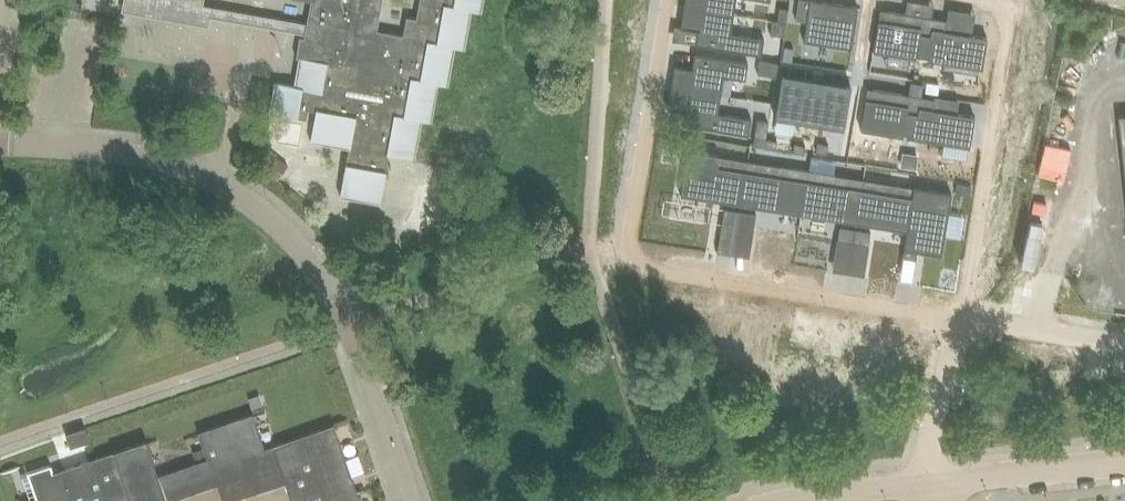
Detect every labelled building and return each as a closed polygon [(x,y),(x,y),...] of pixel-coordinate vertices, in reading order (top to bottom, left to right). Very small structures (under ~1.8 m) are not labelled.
[(310,1),(303,39),(299,38),(296,58),(299,58),(294,86),(274,82),(269,112),(306,119),(307,109),(316,111),(310,142),(348,149),(340,197),(380,204),(389,154),(415,158),(422,120),(431,122),(438,83),(448,85),(455,47),(465,48),(472,10),(482,12),(484,0),(419,0),(416,19),(406,17),(402,35),(377,31),(383,0),(304,0),(310,1)] [(685,7),(735,15),(737,0),(686,0),(685,7)] [(794,19),(805,21),(805,19),(809,0),(797,0),(794,19)] [(67,1),(64,14),(80,17),(82,4),(67,1)] [(807,22),(804,42),(854,50),(860,11),(810,3),(807,22)] [(685,7),(682,28),(699,30),(697,45),(752,52),(761,54),(763,39),(754,37),(731,33),(735,15),(685,7)] [(778,11),(777,22),(786,23),(787,12),(778,11)] [(881,11),(874,52),(875,52),(915,58),(916,55),(928,57),(928,60),(981,69),(987,39),(946,32),(947,21),(881,11)] [(777,22),(775,33),(784,35),(786,23),(777,22)] [(784,47),(783,59),(791,61),(793,48),(784,47)] [(673,66),(669,88),(719,96),(722,78),(743,82),(746,64),(692,53),(690,68),(673,66)] [(781,76),(775,113),(797,116),(803,80),(781,76)] [(803,80),(797,116),(820,120),(826,84),(803,80)] [(910,82),(908,95),(921,98),(923,84),(910,82)] [(927,82),(925,92),(937,94),(939,84),(927,82)] [(826,84),(820,120),(842,123),(848,88),(826,84)] [(669,88),(665,109),(683,112),(681,126),(747,137),(749,121),(715,115),(719,96),(669,88)] [(868,89),(862,131),(902,138),(903,135),(906,116),(918,118),(920,108),(921,98),(908,95),(868,89)] [(765,92),(763,104),(772,105),(774,94),(765,92)] [(906,116),(903,135),(916,137),(915,140),(969,148),(974,117),(956,114),(934,111),(936,100),(922,98),(920,108),(918,118),(906,116)] [(763,104),(760,116),(770,118),(772,105),(763,104)] [(1115,117),(1124,196),(1124,115),(1115,117)] [(776,141),(766,139),(764,147),(775,148),(776,141)] [(794,144),(794,152),(804,153),(805,145),(794,144)] [(817,144),(817,151),(827,152),(828,145),(817,144)] [(277,178),(288,165),(272,152),(262,166),(277,178)] [(689,153),(683,197),(743,206),(750,163),(689,153)] [(903,153),(901,166),(916,168),(918,155),(903,153)] [(750,163),(743,206),(760,209),(804,216),(811,172),(798,170),(784,168),(750,163)] [(811,172),(804,216),(842,222),(858,224),(858,222),(865,181),(834,176),(811,172)] [(858,222),(858,224),(906,231),(913,188),(865,181),(858,222)] [(956,184),(954,194),(968,196),(970,186),(956,184)] [(906,231),(903,250),(917,252),(939,255),(948,194),(913,188),(906,231)] [(724,209),(718,251),(733,253),(738,222),(740,211),(724,209)] [(740,211),(738,222),(753,225),(755,214),(740,211)] [(842,240),(840,247),(854,249),(855,242),(855,239),(856,236),(842,234),(842,240)] [(855,242),(854,249),(867,252),(868,243),(869,238),(856,236),(855,239),(855,242)] [(903,250),(902,257),(915,260),(917,252),(903,250)] [(262,393),(247,399),(251,410),(266,405),(262,393)] [(30,477),(39,500),(172,500),(217,485),(222,500),(231,500),(285,482),(291,500),(360,500),(334,424),(264,448),(252,415),(231,423),(199,434),(204,449),(208,460),(198,464),(159,477),(147,443),(54,475),(52,470),(30,477)] [(70,448),(90,442),(85,427),(65,434),(70,448)] [(204,449),(194,452),(198,464),(208,460),(204,449)]
